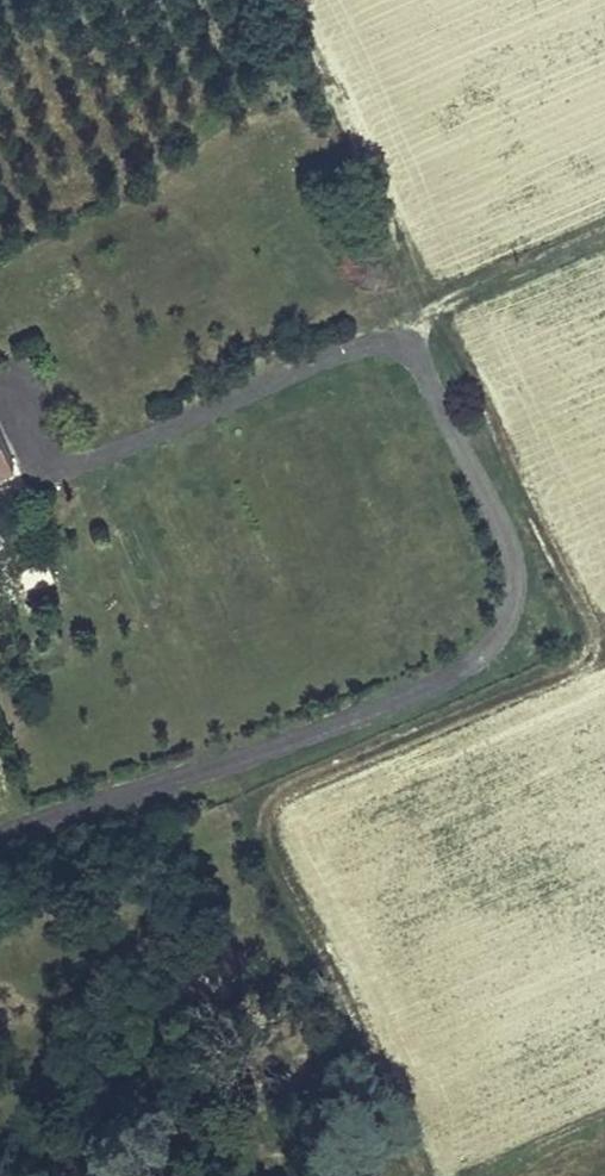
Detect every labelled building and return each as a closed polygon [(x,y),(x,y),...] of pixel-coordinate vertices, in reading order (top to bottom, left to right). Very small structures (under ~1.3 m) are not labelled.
[(0,363),(0,375),(8,371),(4,361),(0,363)] [(15,463),(0,430),(0,470),(15,463)]
